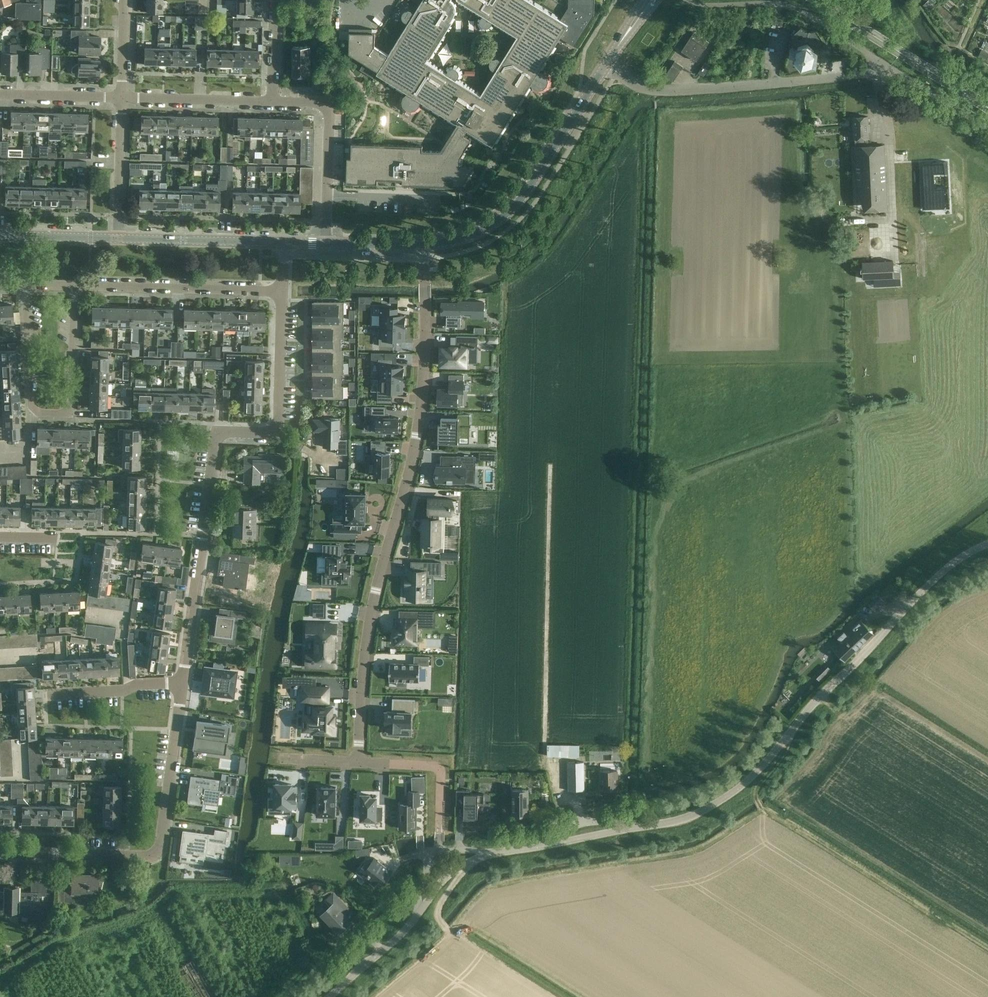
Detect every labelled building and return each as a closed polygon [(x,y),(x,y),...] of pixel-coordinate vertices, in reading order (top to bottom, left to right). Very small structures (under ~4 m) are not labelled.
[(40,3),(40,0),(34,0),(34,3),(14,2),(15,18),(39,19),(40,3)] [(88,13),(89,1),(73,0),(73,13),(88,13)] [(146,12),(162,12),(162,0),(146,0),(146,12)] [(236,12),(252,13),(253,0),(236,0),(236,12)] [(413,14),(412,11),(408,10),(405,11),(403,13),(402,16),(403,19),(405,22),(408,22),(389,55),(375,46),(375,33),(350,33),(350,53),(378,71),(376,74),(407,93),(404,97),(402,101),(403,106),(407,109),(411,111),(416,110),(419,107),(421,101),(457,124),(442,151),(422,151),(422,146),(352,144),(352,158),(348,158),(347,181),(377,183),(377,178),(403,179),(403,184),(461,186),(473,167),(460,167),(460,157),(470,141),(463,136),(467,130),(493,146),(531,84),(535,88),(539,90),(544,89),(547,85),(549,81),(548,76),(544,73),(540,70),(561,36),(575,45),(594,14),(594,0),(569,0),(569,7),(561,20),(528,0),(459,0),(494,22),(494,21),(519,36),(497,72),(507,79),(492,102),(426,61),(448,26),(438,20),(450,0),(422,0),(413,14)] [(88,13),(73,13),(72,25),(88,26),(88,13)] [(802,59),(802,60),(804,60),(810,58),(811,58),(812,57),(815,56),(816,52),(813,50),(814,50),(813,49),(812,48),(815,48),(816,49),(821,49),(825,44),(817,31),(808,32),(801,27),(792,35),(794,43),(796,44),(799,44),(800,45),(799,46),(799,45),(798,46),(798,47),(796,54),(796,55),(797,55),(798,56),(795,56),(794,55),(789,55),(786,64),(791,73),(804,71),(803,64),(801,62),(802,59)] [(100,45),(100,37),(86,36),(86,30),(71,30),(70,42),(75,42),(78,45),(79,45),(78,53),(100,54),(100,52),(103,48),(100,45)] [(709,42),(694,32),(681,51),(696,61),(709,42)] [(2,73),(5,73),(17,74),(17,58),(25,59),(25,44),(10,44),(10,54),(2,53),(2,73)] [(182,44),(182,48),(182,65),(195,65),(195,44),(182,44)] [(27,71),(28,71),(28,74),(41,74),(41,67),(43,67),(43,68),(49,68),(49,49),(37,46),(35,53),(29,53),(28,68),(27,68),(27,71)] [(293,47),(293,76),(294,76),(293,79),(302,79),(304,76),(310,76),(310,47),(293,47)] [(137,49),(137,63),(144,63),(144,64),(157,64),(157,48),(144,48),(144,49),(137,49)] [(170,48),(157,48),(157,64),(169,64),(170,48)] [(182,48),(170,48),(169,64),(182,65),(182,48)] [(219,65),(219,49),(207,49),(206,65),(219,65)] [(232,50),(219,49),(219,65),(232,66),(232,50)] [(245,50),(232,50),(232,66),(244,66),(245,50)] [(245,50),(244,66),(257,66),(257,50),(245,50)] [(76,64),(72,68),(72,73),(78,73),(78,75),(99,76),(99,69),(100,69),(100,66),(99,66),(99,60),(88,60),(88,58),(78,58),(78,64),(76,64)] [(665,75),(673,80),(682,67),(683,66),(674,61),(665,75)] [(709,66),(704,62),(698,72),(703,76),(709,66)] [(363,65),(360,70),(368,74),(371,69),(363,65)] [(23,129),(23,112),(10,111),(10,129),(23,129)] [(23,129),(35,130),(36,112),(23,112),(23,129)] [(35,130),(48,130),(48,112),(36,112),(35,130)] [(61,130),(61,113),(48,112),(48,130),(48,139),(61,140),(61,130)] [(74,113),(61,113),(61,130),(68,131),(68,138),(73,139),(73,131),(74,113)] [(74,113),(73,131),(86,131),(87,114),(74,113)] [(154,115),(141,115),(141,117),(133,117),(133,128),(141,128),(141,132),(148,132),(148,139),(153,139),(154,115)] [(166,115),(154,115),(153,139),(159,139),(159,133),(166,133),(166,115)] [(166,133),(178,133),(179,116),(166,115),(166,133)] [(178,133),(191,134),(191,116),(179,116),(178,133)] [(204,116),(191,116),(191,134),(204,134),(204,116)] [(204,116),(204,134),(217,134),(217,117),(204,116)] [(233,118),(233,135),(244,135),(244,140),(250,140),(250,135),(250,118),(237,117),(237,118),(233,118)] [(855,138),(868,138),(869,138),(868,117),(853,117),(854,138),(855,138)] [(263,118),(250,118),(250,135),(262,135),(263,118)] [(262,135),(275,136),(276,118),(263,118),(262,135)] [(275,136),(287,136),(288,119),(276,118),(275,136)] [(300,136),(300,134),(301,128),(310,128),(311,120),(301,119),(288,119),(287,136),(300,136)] [(868,138),(855,138),(855,146),(854,147),(857,211),(887,209),(884,145),(868,146),(868,138)] [(933,165),(921,166),(921,181),(923,208),(932,208),(931,202),(949,202),(949,188),(948,188),(935,188),(934,174),(948,173),(947,162),(933,163),(933,165)] [(226,180),(226,165),(220,165),(220,180),(218,180),(218,191),(219,191),(226,191),(226,180)] [(31,205),(45,205),(45,187),(45,180),(32,179),(32,186),(31,205)] [(152,208),(165,208),(166,190),(160,190),(160,184),(153,183),(153,190),(152,208)] [(178,209),(192,209),(192,191),(192,186),(179,185),(179,190),(178,209)] [(18,205),(19,186),(5,186),(5,204),(18,205)] [(32,186),(19,186),(18,205),(31,205),(32,186)] [(58,187),(45,187),(45,205),(58,206),(58,187)] [(71,187),(58,187),(58,206),(71,206),(71,187)] [(71,187),(71,206),(85,206),(85,188),(71,187)] [(259,211),(272,211),(272,193),(272,188),(267,188),(267,193),(259,192),(259,211)] [(152,208),(153,190),(139,189),(139,208),(152,208)] [(179,190),(166,190),(165,208),(178,209),(179,190)] [(192,209),(205,209),(205,191),(192,191),(192,209)] [(205,191),(205,209),(218,210),(219,191),(218,191),(205,191)] [(245,211),(246,192),(233,192),(232,210),(245,211)] [(259,192),(246,192),(245,211),(259,211),(259,192)] [(285,193),(272,193),(272,211),(285,212),(285,193)] [(299,193),(285,193),(285,212),(299,212),(299,203),(299,197),(299,193)] [(863,279),(876,278),(894,277),(893,261),(862,262),(863,279)] [(459,317),(459,315),(461,315),(461,313),(475,314),(483,314),(484,309),(483,309),(484,302),(458,301),(458,303),(441,302),(441,314),(449,315),(448,317),(447,317),(446,327),(461,327),(461,318),(459,317)] [(344,314),(344,302),(314,302),(314,305),(313,305),(313,314),(344,314)] [(13,323),(12,304),(0,305),(0,324),(13,323)] [(105,325),(105,307),(92,306),(91,325),(105,325)] [(118,307),(105,307),(105,325),(118,326),(118,307)] [(132,308),(118,307),(118,326),(131,326),(132,308)] [(405,315),(398,315),(395,314),(394,314),(395,308),(380,307),(380,327),(405,327),(405,315)] [(145,308),(132,308),(131,326),(144,327),(145,308)] [(158,308),(145,308),(144,327),(157,327),(158,308)] [(158,308),(157,327),(171,327),(172,309),(158,308)] [(197,328),(197,309),(184,309),(184,328),(197,328)] [(211,310),(197,309),(197,328),(210,328),(211,310)] [(224,310),(211,310),(210,328),(223,329),(224,310)] [(223,329),(237,329),(237,310),(224,310),(223,329)] [(250,311),(237,310),(237,329),(236,334),(238,335),(248,335),(250,334),(250,329),(250,311)] [(250,311),(250,329),(263,330),(263,311),(250,311)] [(344,326),(344,314),(313,314),(313,323),(314,323),(314,326),(344,326)] [(314,326),(314,329),(313,329),(313,338),(341,338),(341,339),(344,339),(344,326),(314,326)] [(407,335),(407,328),(405,328),(405,327),(380,327),(380,346),(394,347),(394,340),(405,340),(405,335),(407,335)] [(451,346),(451,349),(442,349),(441,364),(448,365),(448,367),(459,367),(459,365),(469,365),(469,363),(469,346),(472,346),(472,347),(475,348),(475,346),(478,346),(478,336),(457,336),(456,347),(451,346)] [(341,350),(341,339),(341,338),(313,338),(313,347),(314,347),(314,350),(341,350)] [(17,362),(16,349),(15,349),(15,343),(7,343),(7,350),(0,350),(0,363),(17,362)] [(211,347),(211,356),(220,357),(220,347),(211,347)] [(344,362),(344,350),(341,350),(314,350),(314,353),(313,353),(313,362),(344,362)] [(90,370),(108,370),(108,357),(91,357),(90,370)] [(404,367),(393,366),(393,360),(379,359),(378,379),(403,379),(404,379),(404,367)] [(245,374),(262,374),(263,361),(245,361),(245,374)] [(17,362),(0,363),(0,372),(0,376),(18,375),(17,362)] [(344,375),(344,362),(313,362),(313,371),(314,371),(314,374),(341,374),(341,375),(344,375)] [(107,383),(108,370),(90,370),(90,382),(107,383)] [(262,387),(262,374),(245,374),(244,386),(262,387)] [(314,377),(313,377),(313,386),(341,386),(341,375),(341,374),(314,374),(314,377)] [(18,387),(18,375),(0,376),(1,388),(18,387)] [(439,389),(438,405),(457,406),(457,405),(457,392),(463,392),(464,381),(464,375),(449,375),(449,376),(450,376),(450,390),(439,389)] [(403,392),(403,387),(405,387),(405,380),(403,380),(403,379),(378,379),(378,402),(392,402),(392,392),(403,392)] [(107,395),(107,383),(90,382),(89,395),(107,395)] [(262,399),(262,387),(244,386),(244,399),(262,399)] [(314,395),(314,399),(344,399),(344,386),(341,386),(313,386),(313,395),(314,395)] [(19,400),(18,387),(1,388),(2,401),(19,400)] [(151,392),(151,387),(133,387),(133,404),(138,404),(138,409),(151,410),(151,392)] [(151,410),(164,410),(164,388),(164,392),(151,392),(151,410)] [(164,410),(176,410),(177,393),(176,393),(176,388),(164,388),(164,410)] [(189,393),(177,393),(176,410),(189,411),(189,393)] [(202,393),(189,393),(189,411),(201,411),(202,393)] [(202,393),(201,411),(214,411),(214,394),(202,393)] [(107,395),(89,395),(89,408),(107,408),(107,395)] [(262,399),(244,399),(244,412),(261,412),(262,399)] [(20,413),(19,400),(2,401),(2,414),(20,413)] [(372,407),(372,431),(399,432),(399,418),(386,417),(386,407),(372,407)] [(112,409),(111,418),(115,418),(130,418),(131,412),(131,410),(112,409)] [(20,413),(2,414),(3,427),(4,427),(10,426),(11,439),(17,438),(19,438),(19,426),(21,426),(20,413)] [(438,443),(447,443),(458,444),(459,436),(470,436),(470,427),(471,427),(471,426),(470,426),(470,416),(470,415),(458,414),(458,418),(444,418),(444,425),(441,424),(441,425),(441,429),(439,429),(438,429),(438,439),(438,443)] [(346,454),(347,436),(339,436),(340,420),(339,420),(339,418),(331,418),(331,420),(325,420),(313,420),(313,432),(324,432),(324,447),(339,447),(339,453),(346,454)] [(50,446),(50,428),(37,428),(37,445),(50,446)] [(63,428),(50,428),(50,446),(63,446),(63,428)] [(76,429),(63,428),(63,446),(75,446),(76,429)] [(89,429),(76,429),(75,446),(88,447),(89,429)] [(123,442),(140,443),(141,429),(123,429),(123,442)] [(140,455),(140,443),(123,442),(122,455),(140,455)] [(371,461),(376,461),(375,475),(389,475),(390,453),(386,453),(386,446),(372,446),(371,461)] [(140,455),(122,455),(122,467),(140,468),(140,455)] [(244,456),(243,471),(244,471),(244,483),(259,484),(260,472),(281,473),(282,455),(273,455),(273,457),(244,456)] [(436,473),(436,476),(437,476),(437,482),(461,482),(461,483),(475,483),(476,457),(456,456),(456,457),(446,457),(445,467),(442,467),(441,467),(437,467),(437,473),(436,473)] [(128,489),(145,489),(145,477),(128,476),(128,489)] [(145,502),(145,489),(128,489),(127,502),(145,502)] [(346,524),(331,523),(331,532),(362,532),(362,523),(365,524),(366,493),(347,493),(346,522),(346,524)] [(233,514),(233,515),(235,515),(235,519),(235,522),(233,522),(233,536),(233,533),(240,533),(240,536),(254,537),(256,501),(236,498),(235,509),(233,509),(233,510),(234,510),(234,514),(233,514)] [(424,518),(423,552),(440,552),(440,559),(457,560),(459,560),(459,552),(458,552),(443,552),(444,514),(456,514),(456,499),(428,498),(428,518),(424,518)] [(44,524),(45,507),(45,502),(32,502),(32,506),(31,524),(44,524)] [(144,515),(145,502),(127,502),(127,514),(144,515)] [(6,506),(6,524),(19,524),(19,506),(6,506)] [(57,507),(45,507),(44,524),(57,525),(57,507)] [(57,525),(70,525),(70,507),(57,507),(57,525)] [(70,525),(82,525),(83,508),(70,507),(70,525)] [(83,508),(82,525),(95,526),(95,525),(103,525),(103,522),(103,513),(103,507),(96,507),(95,508),(83,508)] [(127,514),(126,530),(134,530),(134,527),(144,528),(144,515),(127,514)] [(93,555),(111,557),(112,545),(115,545),(116,540),(105,538),(105,544),(95,542),(93,555)] [(153,562),(156,545),(143,543),(140,560),(153,562)] [(323,544),(323,557),(327,557),(327,571),(323,571),(322,584),(337,585),(337,580),(349,580),(350,573),(352,573),(352,564),(347,564),(348,560),(343,560),(343,555),(341,555),(341,545),(323,544)] [(168,546),(156,545),(153,562),(165,564),(168,546)] [(168,546),(165,564),(178,566),(181,548),(168,546)] [(248,563),(254,564),(255,557),(239,554),(238,562),(219,559),(218,570),(225,572),(223,587),(245,590),(248,563)] [(109,570),(111,557),(93,555),(92,567),(109,570)] [(262,557),(260,568),(271,569),(272,558),(262,557)] [(441,563),(412,562),(412,570),(408,570),(408,577),(406,577),(406,587),(407,587),(407,599),(426,600),(427,574),(441,575),(441,563)] [(107,582),(109,570),(92,567),(90,580),(107,582)] [(106,595),(107,582),(90,580),(88,593),(94,594),(100,594),(106,595)] [(156,599),(174,602),(175,589),(158,586),(156,599)] [(65,592),(66,609),(79,608),(78,591),(65,592)] [(54,610),(53,592),(40,593),(41,610),(54,610)] [(54,610),(66,609),(65,592),(53,592),(54,610)] [(86,605),(92,606),(94,594),(88,593),(86,605)] [(5,613),(17,612),(16,594),(4,595),(5,613)] [(16,594),(17,612),(30,611),(29,594),(16,594)] [(880,603),(882,605),(886,602),(879,595),(869,603),(874,608),(880,603)] [(172,614),(174,602),(156,599),(155,612),(172,614)] [(326,617),(326,604),(314,603),(313,617),(326,617)] [(245,611),(230,609),(229,616),(216,614),(214,631),(211,631),(210,640),(222,641),(222,636),(234,637),(236,622),(233,621),(233,617),(244,619),(245,611)] [(396,635),(396,643),(416,643),(417,627),(428,627),(429,612),(402,611),(402,619),(397,619),(397,627),(395,627),(395,635),(396,635)] [(172,614),(155,612),(153,624),(170,627),(172,614)] [(873,633),(860,620),(831,647),(844,661),(873,633)] [(307,623),(307,638),(316,638),(315,653),(313,653),(313,668),(336,668),(336,653),(334,652),(335,640),(337,640),(337,624),(307,623)] [(91,637),(92,624),(86,624),(84,636),(91,637)] [(102,644),(104,626),(98,625),(96,638),(96,643),(102,644)] [(110,627),(104,626),(102,644),(108,644),(110,627)] [(116,628),(110,627),(108,644),(112,645),(113,640),(114,640),(116,628)] [(150,643),(168,646),(170,633),(152,631),(150,643)] [(166,658),(168,646),(150,643),(149,656),(166,658)] [(54,660),(54,655),(42,655),(42,661),(41,661),(36,661),(36,665),(37,677),(42,677),(43,678),(55,678),(54,660)] [(166,658),(149,656),(147,669),(164,671),(166,658)] [(93,676),(106,675),(105,657),(92,658),(93,676)] [(105,657),(106,675),(119,674),(117,657),(105,657)] [(419,682),(420,665),(429,665),(429,657),(415,657),(414,664),(390,663),(389,681),(397,681),(397,686),(406,686),(407,681),(419,682)] [(81,676),(93,676),(92,658),(79,659),(81,676)] [(55,678),(68,677),(67,659),(54,660),(55,678)] [(68,677),(81,676),(79,659),(67,659),(68,677)] [(236,672),(205,668),(202,693),(232,697),(236,672)] [(332,716),(332,706),(326,706),(327,701),(329,701),(329,687),(316,686),(316,677),(290,677),(290,687),(302,687),(302,700),(306,700),(305,714),(304,729),(314,729),(314,732),(331,732),(331,724),(334,724),(334,716),(332,716)] [(17,700),(34,699),(33,686),(16,687),(17,700)] [(35,712),(34,699),(17,700),(17,713),(35,712)] [(414,713),(414,699),(393,699),(393,711),(385,710),(385,726),(386,726),(386,729),(388,730),(387,734),(400,735),(400,730),(401,730),(402,727),(411,727),(411,726),(412,726),(412,721),(412,713),(414,713)] [(17,713),(18,725),(35,724),(35,712),(17,713)] [(198,722),(194,748),(206,749),(206,750),(225,753),(227,740),(226,740),(226,734),(228,726),(198,722)] [(18,725),(19,738),(27,737),(28,744),(41,743),(40,737),(36,737),(35,724),(18,725)] [(58,755),(59,737),(45,737),(45,754),(58,755)] [(71,737),(59,737),(58,755),(71,755),(71,737)] [(84,738),(71,737),(71,755),(71,759),(83,760),(83,755),(84,738)] [(96,738),(84,738),(83,755),(96,756),(96,738)] [(96,756),(109,756),(109,738),(96,738),(96,756)] [(109,738),(109,756),(121,756),(122,739),(109,738)] [(579,745),(547,744),(547,756),(579,757),(579,745)] [(584,790),(583,762),(567,762),(568,790),(584,790)] [(600,783),(604,783),(604,790),(617,790),(617,770),(600,771),(600,783)] [(190,776),(187,803),(202,806),(203,803),(218,806),(220,790),(219,790),(220,785),(223,787),(235,789),(237,777),(228,776),(227,781),(221,780),(190,776)] [(424,777),(412,778),(413,792),(425,792),(424,777)] [(275,799),(275,808),(281,809),(284,809),(284,808),(291,809),(292,809),(292,808),(297,808),(297,786),(292,786),(292,784),(275,784),(275,799)] [(103,799),(121,799),(121,787),(103,786),(103,799)] [(318,787),(317,816),(336,815),(336,787),(318,787)] [(512,790),(513,814),(529,814),(529,789),(512,790)] [(484,794),(471,794),(471,790),(457,790),(456,790),(456,805),(457,805),(457,804),(464,804),(464,818),(478,819),(478,818),(478,803),(484,803),(484,804),(484,794)] [(361,794),(361,820),(377,821),(377,819),(382,820),(382,810),(377,810),(377,796),(371,796),(371,794),(361,794)] [(23,796),(17,796),(17,798),(17,816),(22,816),(22,823),(35,823),(35,805),(29,805),(23,798),(23,796)] [(120,812),(121,799),(103,799),(103,811),(120,812)] [(275,808),(275,799),(269,799),(269,814),(291,814),(291,809),(284,808),(284,809),(281,809),(275,808)] [(11,823),(12,805),(0,805),(0,822),(11,823)] [(48,806),(35,805),(35,823),(47,823),(48,806)] [(400,820),(400,829),(416,829),(416,805),(400,805),(400,813),(398,813),(398,820),(400,820)] [(47,823),(60,824),(60,806),(48,806),(47,823)] [(60,806),(60,824),(73,824),(73,806),(60,806)] [(120,812),(103,811),(102,825),(120,825),(120,812)] [(183,831),(180,854),(204,858),(206,840),(225,843),(227,830),(213,829),(212,836),(207,835),(183,831)] [(300,855),(290,855),(290,863),(300,863),(300,855)] [(374,858),(371,862),(367,859),(367,860),(364,864),(361,868),(362,868),(369,874),(368,875),(369,876),(367,879),(371,882),(371,883),(375,885),(380,879),(382,880),(384,882),(386,879),(387,879),(392,872),(392,873),(393,872),(374,858)] [(97,875),(89,875),(89,874),(81,874),(81,875),(71,875),(71,885),(64,885),(63,903),(74,903),(75,894),(96,894),(97,891),(99,891),(99,889),(101,889),(103,878),(97,876),(97,875)] [(0,891),(0,909),(39,909),(39,895),(46,895),(46,880),(31,879),(30,892),(16,891),(16,887),(7,887),(7,891),(0,891)] [(342,914),(347,909),(334,895),(327,901),(332,906),(323,914),(340,932),(350,922),(342,914)] [(194,959),(175,970),(191,996),(216,996),(194,959)]
